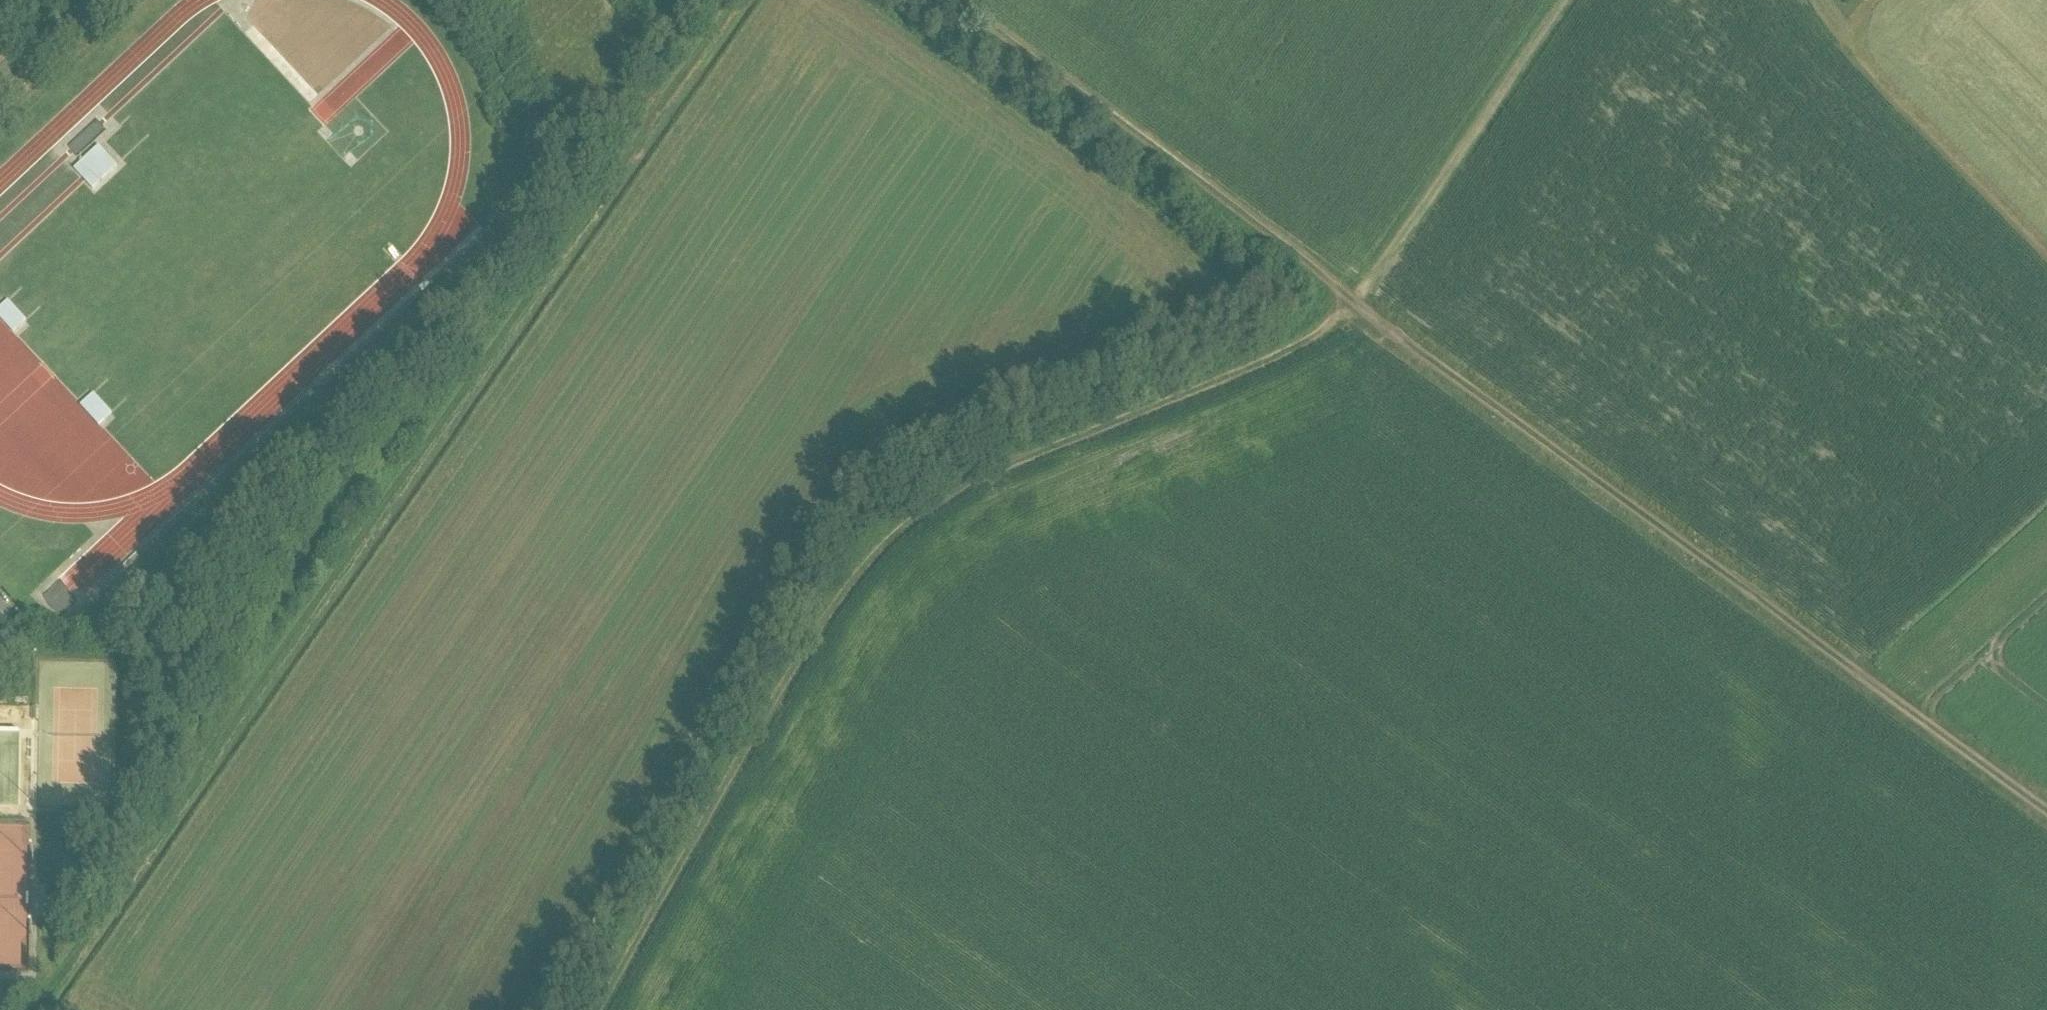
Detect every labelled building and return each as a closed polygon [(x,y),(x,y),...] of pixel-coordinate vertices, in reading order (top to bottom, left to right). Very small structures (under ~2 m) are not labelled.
[(117,150),(126,142),(117,131),(107,139),(117,150)] [(27,346),(39,334),(23,316),(10,328),(27,346)] [(92,564),(72,582),(89,599),(108,581),(92,564)]
